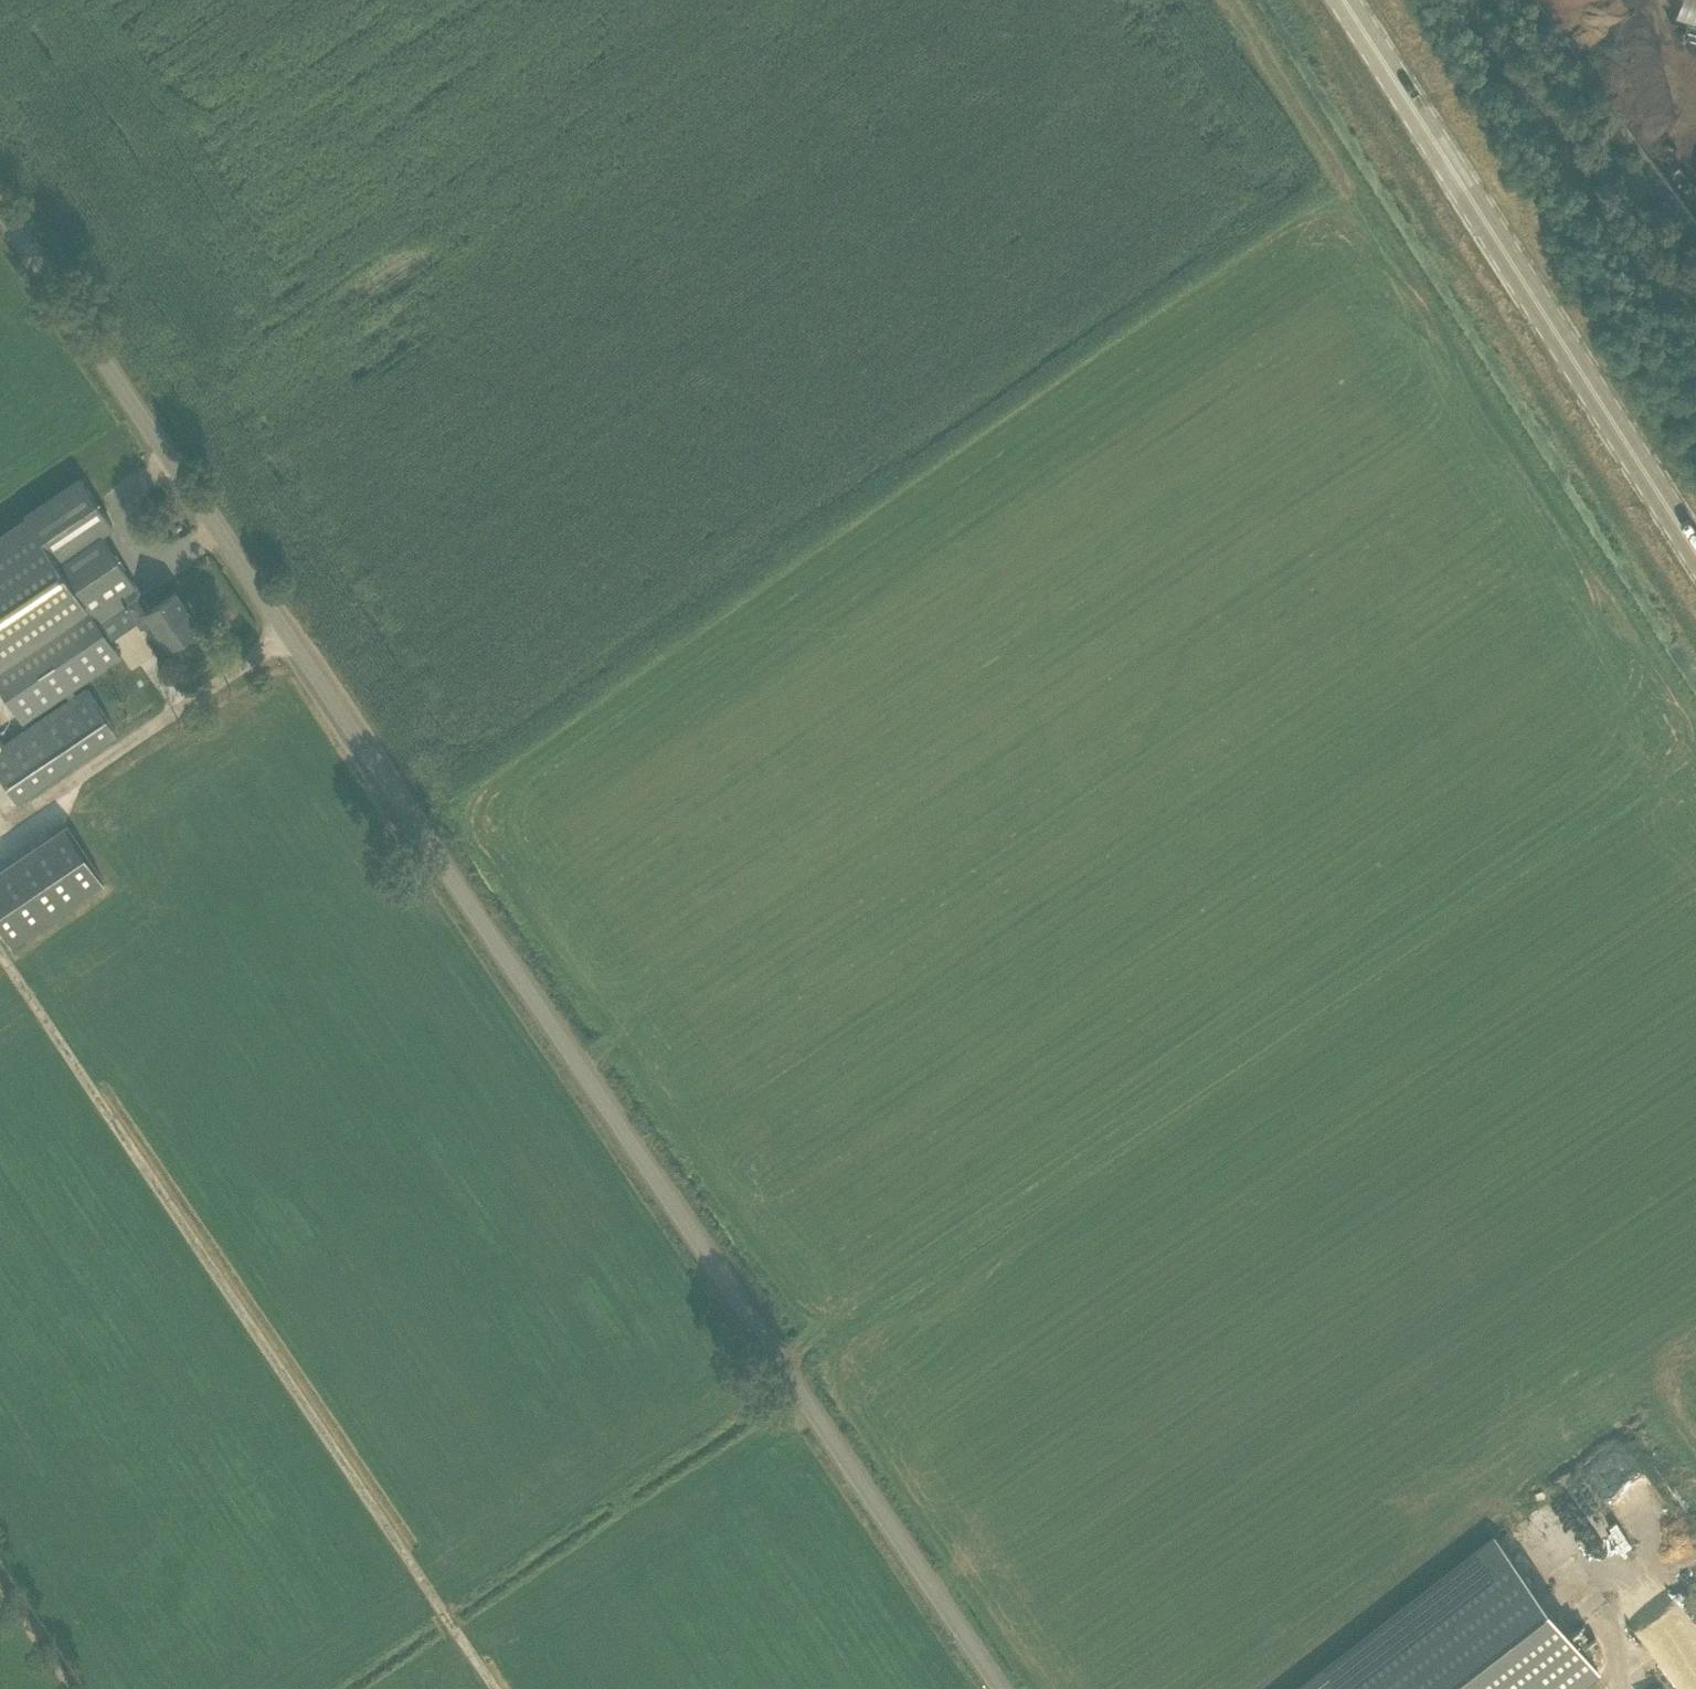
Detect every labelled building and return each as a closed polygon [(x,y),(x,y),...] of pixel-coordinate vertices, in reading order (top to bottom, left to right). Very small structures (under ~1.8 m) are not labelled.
[(1664,15),(1695,26),(1695,0),(1669,0),(1664,15)] [(2,689),(23,722),(67,693),(70,698),(0,746),(0,773),(19,800),(118,733),(86,687),(76,694),(72,689),(121,656),(109,637),(127,626),(138,619),(142,627),(156,619),(171,643),(181,638),(199,626),(175,591),(151,607),(141,592),(142,592),(101,531),(113,523),(82,478),(27,515),(26,515),(0,532),(0,691),(2,689)] [(0,867),(0,926),(11,942),(103,880),(65,824),(0,867)] [(1597,1669),(1496,1538),(1301,1688),(1571,1688),(1597,1669)]
